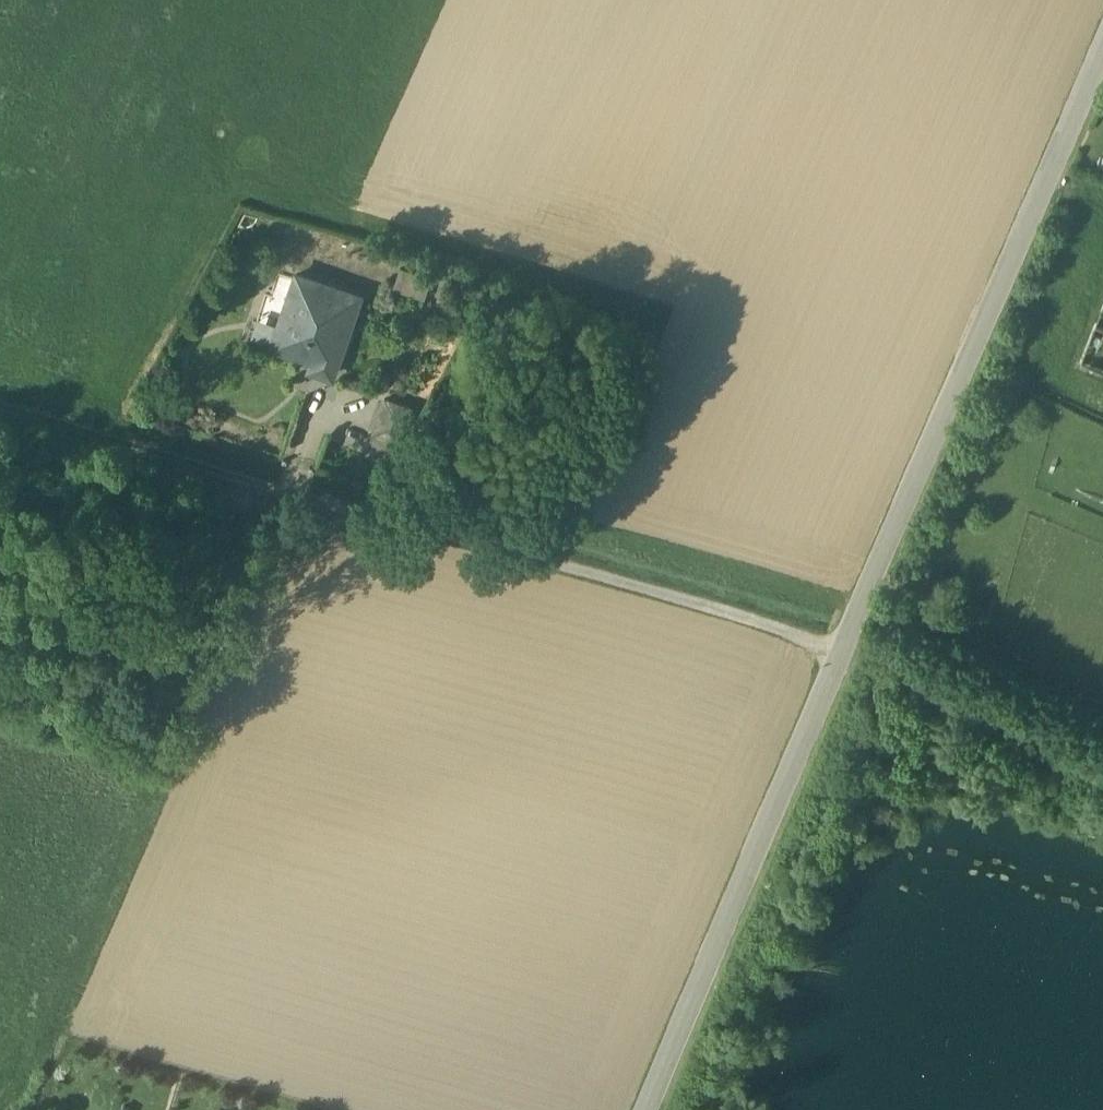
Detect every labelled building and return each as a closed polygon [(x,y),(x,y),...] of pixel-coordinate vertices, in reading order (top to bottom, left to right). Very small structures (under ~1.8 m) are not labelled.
[(337,288),(300,275),(276,344),(318,359),(315,367),(334,373),(343,346),(320,339),(337,288)] [(337,288),(320,339),(343,346),(360,296),(337,288)] [(1096,288),(1063,368),(1102,384),(1102,291),(1096,288)] [(413,408),(389,400),(377,433),(402,441),(413,408)]
